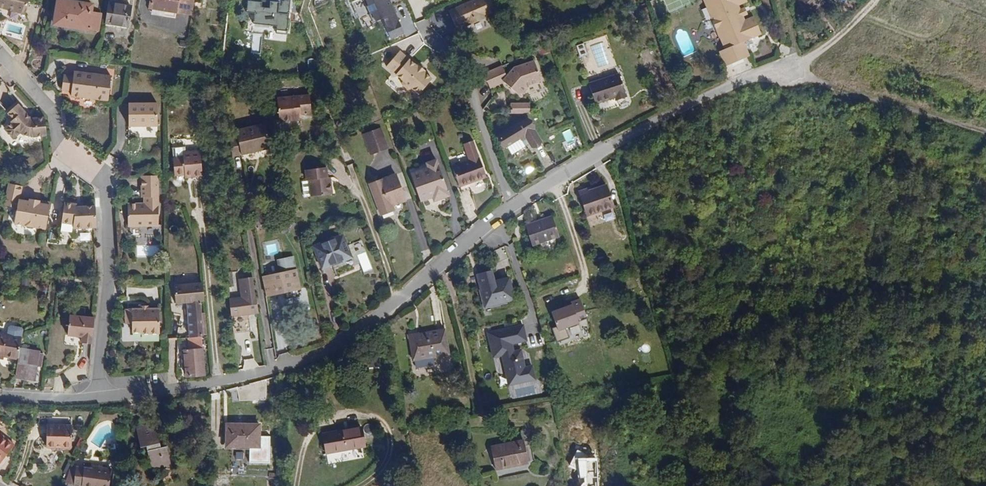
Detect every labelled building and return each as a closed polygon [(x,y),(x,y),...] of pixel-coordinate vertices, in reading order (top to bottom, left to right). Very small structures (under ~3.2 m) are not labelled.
[(28,0),(0,0),(0,8),(24,15),(28,0)] [(101,14),(92,12),(93,4),(66,0),(57,0),(53,25),(89,31),(89,29),(99,31),(101,14)] [(194,0),(150,0),(149,8),(152,8),(176,13),(191,15),(194,0)] [(249,1),(248,13),(255,14),(255,25),(278,27),(278,31),(289,33),(291,0),(281,0),(281,4),(271,3),(271,9),(262,9),(263,2),(249,1)] [(389,0),(384,0),(383,0),(363,0),(373,22),(383,18),(386,25),(384,25),(390,39),(403,33),(398,19),(395,21),(392,14),(395,12),(389,0)] [(497,10),(493,0),(474,0),(451,10),(458,27),(466,24),(467,26),(490,16),(489,14),(497,10)] [(742,4),(751,0),(707,0),(728,49),(723,51),(729,67),(753,56),(747,41),(765,33),(757,15),(748,19),(747,15),(744,8),(742,4)] [(825,2),(823,0),(798,0),(808,15),(813,11),(819,7),(825,2)] [(128,27),(131,6),(108,2),(105,24),(128,27)] [(817,16),(823,11),(819,7),(813,11),(817,16)] [(176,13),(152,8),(151,13),(176,18),(176,13)] [(584,43),(576,45),(579,57),(587,55),(584,43)] [(424,72),(417,66),(415,67),(398,53),(385,68),(402,83),(401,84),(401,86),(407,91),(409,91),(411,89),(418,95),(431,80),(423,73),(424,72)] [(539,81),(533,61),(513,67),(505,76),(501,67),(479,76),(486,83),(488,88),(502,82),(517,95),(520,95),(525,89),(525,86),(539,81)] [(107,101),(110,76),(98,74),(97,77),(92,77),(92,74),(74,71),(73,76),(63,75),(61,90),(71,91),(70,96),(107,101)] [(626,97),(619,74),(588,84),(594,104),(614,98),(615,101),(626,97)] [(311,114),(309,94),(276,98),(279,122),(295,121),(295,115),(301,115),(311,114)] [(7,113),(17,104),(16,102),(5,111),(7,113)] [(47,136),(45,118),(30,118),(17,104),(7,113),(12,119),(9,122),(10,124),(4,129),(13,139),(19,134),(22,135),(26,136),(33,136),(33,137),(47,136)] [(156,126),(155,104),(127,104),(128,126),(156,126)] [(527,114),(527,105),(509,105),(509,114),(527,114)] [(541,141),(527,119),(497,136),(504,147),(519,138),(520,140),(524,137),(531,148),(541,141)] [(269,149),(263,124),(234,131),(235,137),(229,139),(232,157),(269,149)] [(387,149),(380,128),(362,134),(370,155),(387,149)] [(570,129),(562,132),(567,142),(574,138),(570,129)] [(486,177),(473,141),(463,144),(469,161),(452,167),(459,187),(468,184),(486,177)] [(201,177),(198,150),(182,152),(182,157),(172,158),(174,176),(184,175),(191,174),(191,178),(201,177)] [(448,197),(436,160),(426,163),(428,168),(410,174),(420,202),(432,198),(433,202),(448,197)] [(332,194),(330,180),(327,181),(326,176),(325,167),(304,169),(305,181),(308,181),(309,186),(309,196),(332,194)] [(405,201),(394,174),(383,179),(383,180),(369,185),(381,216),(393,211),(392,206),(405,201)] [(144,205),(157,205),(157,177),(141,177),(141,199),(144,199),(144,205)] [(46,230),(50,205),(39,203),(40,202),(29,200),(29,201),(19,199),(21,186),(9,183),(5,206),(17,208),(15,224),(24,225),(27,228),(33,230),(35,227),(46,230)] [(470,190),(468,184),(459,187),(461,193),(470,190)] [(613,207),(606,185),(587,191),(586,189),(579,192),(583,203),(587,201),(591,215),(613,207)] [(591,215),(587,201),(583,203),(587,216),(591,215)] [(96,227),(95,206),(82,207),(76,207),(76,204),(64,202),(61,222),(73,224),(73,229),(96,227)] [(157,226),(157,205),(144,205),(127,205),(127,226),(157,226)] [(559,237),(552,216),(525,226),(532,246),(559,237)] [(351,258),(342,235),(312,247),(321,270),(351,258)] [(299,289),(294,262),(279,265),(281,273),(262,277),(266,296),(299,289)] [(514,300),(509,278),(494,282),(491,271),(476,275),(485,307),(514,300)] [(203,301),(201,284),(173,285),(174,303),(186,302),(186,309),(187,315),(188,338),(201,337),(202,337),(199,302),(203,301)] [(258,313),(253,288),(247,289),(248,297),(228,299),(231,316),(236,316),(238,332),(253,330),(251,314),(258,313)] [(575,303),(553,310),(558,327),(554,328),(558,341),(570,337),(567,328),(582,323),(581,319),(588,316),(582,298),(574,300),(575,303)] [(160,335),(159,309),(148,309),(148,311),(140,311),(140,309),(132,309),(132,310),(132,324),(132,333),(140,333),(140,335),(160,335)] [(76,336),(78,316),(69,315),(67,335),(76,336)] [(90,344),(93,318),(78,316),(76,336),(77,336),(82,336),(81,343),(90,344)] [(527,340),(523,323),(490,331),(495,356),(502,354),(509,386),(538,379),(534,361),(526,363),(523,348),(515,349),(514,343),(527,340)] [(448,355),(444,330),(408,336),(413,360),(415,360),(416,368),(433,365),(432,357),(448,355)] [(201,349),(201,337),(188,338),(186,338),(187,350),(201,349)] [(204,375),(201,349),(187,350),(183,351),(184,361),(184,365),(185,376),(204,375)] [(41,367),(43,354),(19,350),(14,376),(34,379),(36,366),(41,367)] [(160,443),(156,424),(135,429),(140,448),(146,447),(152,471),(171,466),(166,447),(160,448),(159,443),(160,443)] [(259,448),(260,424),(227,424),(226,447),(259,448)] [(71,448),(72,426),(47,425),(46,447),(71,448)] [(365,447),(361,427),(323,434),(326,454),(365,447)] [(0,434),(0,461),(2,462),(14,445),(0,434)] [(524,447),(523,441),(490,447),(495,470),(528,464),(527,462),(524,447)] [(74,485),(76,468),(70,467),(65,484),(74,485)] [(111,469),(95,467),(95,470),(92,469),(77,467),(76,468),(74,485),(75,485),(109,485),(111,469)]
